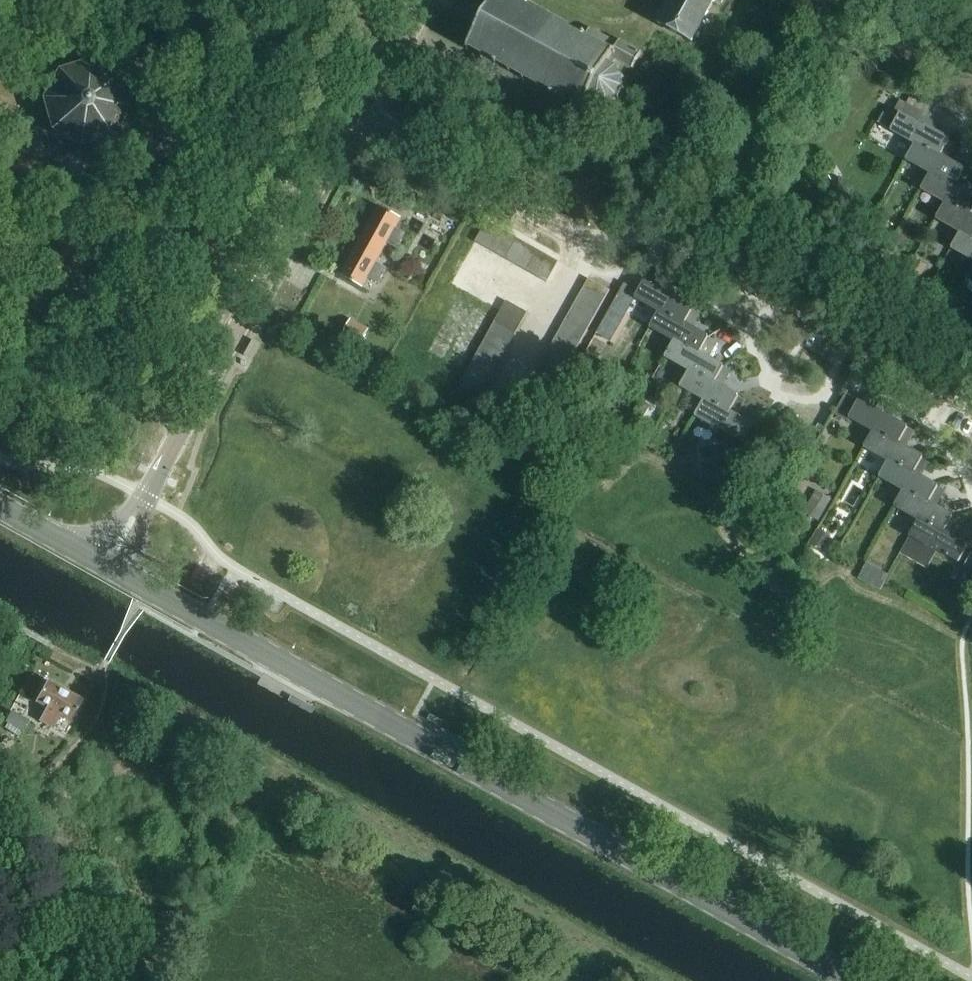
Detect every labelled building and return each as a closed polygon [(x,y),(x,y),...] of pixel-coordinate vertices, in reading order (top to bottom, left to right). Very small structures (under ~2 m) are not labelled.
[(556,20),(544,13),(546,11),(544,10),(542,12),(530,5),(532,3),(530,3),(532,0),(494,0),(469,45),(467,44),(465,45),(468,47),(467,49),(468,50),(470,48),(482,55),(481,57),(482,58),(479,63),(493,71),(495,65),(497,66),(498,64),(510,70),(509,73),(511,74),(512,72),(524,78),(523,80),(525,81),(526,79),(538,86),(537,88),(539,89),(540,87),(552,94),(551,96),(552,97),(549,102),(563,109),(566,104),(567,105),(568,102),(580,109),(579,111),(581,112),(582,110),(585,111),(586,109),(584,108),(589,99),(597,103),(596,105),(598,106),(598,104),(607,103),(608,106),(610,105),(609,103),(617,98),(618,100),(620,99),(618,97),(622,89),(624,90),(625,88),(623,88),(623,79),(625,78),(625,76),(622,77),(618,69),(619,68),(618,67),(621,62),(633,68),(641,53),(619,41),(618,44),(590,28),(587,34),(586,33),(584,35),(572,29),(574,26),(572,25),(570,28),(558,21),(560,19),(558,18),(556,20)] [(658,23),(692,42),(715,0),(671,0),(658,23)] [(126,110),(126,107),(117,79),(118,79),(116,77),(90,63),(90,62),(88,62),(59,71),(57,72),(57,73),(43,98),(42,101),(43,101),(51,129),(53,131),(79,145),(78,146),(81,146),(81,145),(109,137),(109,138),(112,136),(111,136),(125,110),(126,110)] [(934,131),(938,123),(922,115),(924,112),(900,100),(895,110),(894,109),(884,126),(915,143),(940,157),(949,140),(934,131)] [(906,159),(930,173),(955,186),(965,170),(947,160),(957,144),(950,139),(949,140),(940,157),(915,143),(906,159)] [(971,213),(971,195),(964,190),(971,175),(971,173),(965,170),(955,186),(930,173),(921,189),(945,202),(971,216),(971,213)] [(971,216),(945,202),(936,218),(960,232),(971,238),(971,213),(971,216)] [(379,206),(341,276),(362,287),(368,277),(378,283),(386,269),(376,263),(387,242),(398,248),(405,234),(395,229),(401,218),(379,206)] [(486,248),(497,227),(487,221),(475,242),(486,248)] [(496,254),(508,233),(497,227),(486,248),(496,254)] [(960,232),(951,248),(971,259),(971,238),(960,232)] [(506,259),(518,238),(508,233),(496,254),(506,259)] [(516,265),(528,244),(518,238),(506,259),(516,265)] [(526,271),(538,250),(528,244),(516,265),(526,271)] [(537,277),(548,256),(538,250),(526,271),(537,277)] [(548,256),(537,277),(547,282),(559,262),(548,256)] [(926,266),(915,260),(905,278),(916,284),(926,266)] [(966,277),(968,278),(964,286),(971,291),(971,267),(966,277)] [(583,289),(604,301),(610,290),(589,279),(583,289)] [(684,324),(694,308),(644,280),(639,291),(627,285),(617,304),(613,301),(604,317),(606,318),(610,312),(623,319),(635,297),(659,311),(684,324)] [(598,311),(604,301),(583,289),(577,299),(598,311)] [(593,321),(598,311),(577,299),(571,309),(593,321)] [(501,311),(522,323),(527,313),(506,301),(501,311)] [(650,327),(674,341),(700,354),(700,353),(709,337),(692,328),(701,312),(694,308),(684,324),(659,311),(650,327)] [(587,331),(593,321),(571,309),(566,320),(587,331)] [(516,333),(522,323),(501,311),(495,321),(516,333)] [(367,328),(349,319),(341,334),(359,344),(367,328)] [(581,342),(587,331),(566,320),(560,330),(581,342)] [(510,343),(516,333),(495,321),(489,332),(510,343)] [(575,352),(581,342),(560,330),(554,340),(575,352)] [(505,353),(510,343),(489,332),(484,342),(505,353)] [(672,381),(680,386),(690,370),(715,383),(724,367),(707,358),(716,341),(709,337),(700,353),(700,354),(674,341),(665,356),(681,365),(672,381)] [(570,362),(575,352),(554,340),(549,350),(570,362)] [(499,364),(505,353),(484,342),(478,352),(499,364)] [(564,372),(570,362),(549,350),(543,360),(564,372)] [(493,374),(499,364),(478,352),(472,362),(493,374)] [(558,382),(564,372),(543,360),(537,371),(558,382)] [(488,384),(493,374),(472,362),(467,372),(488,384)] [(690,370),(680,386),(704,400),(730,413),(739,397),(739,396),(723,387),(731,371),(724,367),(715,383),(690,370)] [(552,393),(558,382),(537,371),(531,381),(552,393)] [(482,394),(488,384),(467,372),(461,383),(482,394)] [(746,400),(739,397),(730,413),(704,400),(695,415),(744,443),(754,426),(737,416),(746,400)] [(899,444),(908,428),(859,400),(849,417),(873,431),(899,444)] [(651,407),(641,401),(623,431),(633,437),(651,407)] [(914,474),(923,457),(906,448),(915,431),(908,428),(899,444),(873,431),(864,447),(888,460),(914,474)] [(929,503),(938,487),(922,478),(930,461),(923,457),(914,474),(888,460),(879,476),(903,490),(929,503)] [(944,533),(953,516),(936,507),(946,491),(938,487),(929,503),(903,490),(894,506),(919,519),(944,533)] [(814,490),(801,511),(816,520),(829,499),(814,490)] [(944,533),(919,519),(910,535),(959,562),(968,546),(954,538),(963,522),(960,520),(953,516),(944,533)] [(832,535),(820,529),(812,544),(824,551),(832,535)] [(70,724),(82,701),(47,682),(35,705),(45,710),(39,722),(53,730),(59,718),(70,724)] [(315,710),(316,709),(292,696),(289,702),(313,715),(315,710)] [(23,734),(29,722),(11,712),(5,723),(23,734)] [(440,727),(443,722),(430,714),(427,720),(440,727)]
